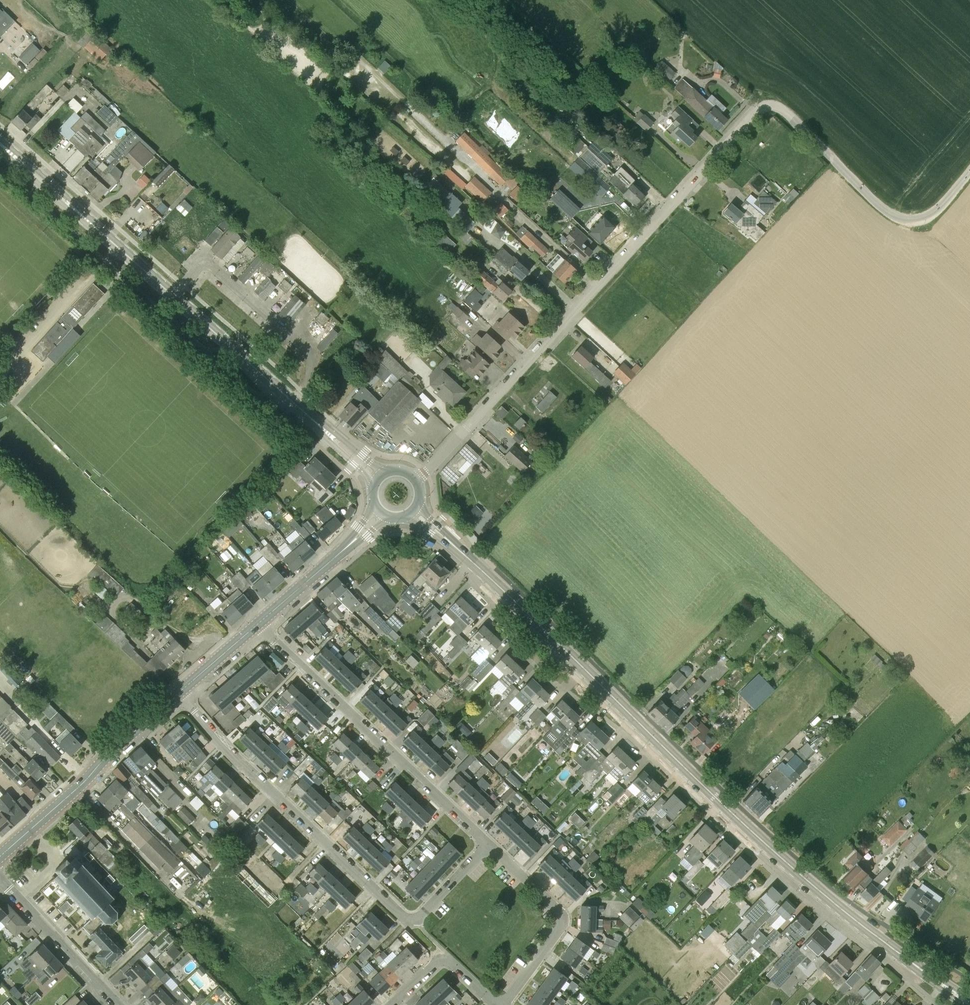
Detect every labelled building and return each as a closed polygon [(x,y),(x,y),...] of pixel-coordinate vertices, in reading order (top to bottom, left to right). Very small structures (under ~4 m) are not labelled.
[(0,6),(0,38),(15,21),(4,10),(3,11),(0,8),(1,7),(0,6)] [(96,35),(85,48),(100,62),(112,48),(96,35)] [(21,58),(31,68),(47,53),(37,43),(21,58)] [(111,51),(107,56),(111,60),(116,55),(111,51)] [(670,79),(676,73),(662,60),(656,67),(670,79)] [(3,91),(16,76),(9,70),(0,79),(0,88),(3,91)] [(706,100),(693,88),(681,78),(673,88),(684,98),(683,98),(703,117),(704,116),(717,129),(726,120),(708,104),(711,102),(707,99),(706,100)] [(21,130),(26,125),(33,118),(29,115),(53,90),(47,84),(11,121),(21,130)] [(61,98),(69,90),(63,84),(55,93),(61,98)] [(121,114),(110,104),(107,107),(104,105),(97,114),(111,126),(117,119),(121,114)] [(689,147),(697,138),(691,133),(693,131),(687,126),(693,120),(678,106),(670,115),(675,119),(665,131),(678,143),(681,140),(689,147)] [(644,115),(640,111),(632,119),(646,132),(654,123),(644,115)] [(81,118),(87,123),(95,131),(97,132),(101,137),(105,133),(107,131),(102,127),(87,112),(81,118)] [(81,118),(75,113),(58,131),(69,141),(75,147),(78,144),(93,158),(104,147),(91,136),(90,137),(81,129),(87,123),(81,118)] [(154,155),(157,152),(133,130),(118,146),(117,147),(122,152),(104,172),(98,167),(97,168),(81,186),(89,194),(116,167),(125,157),(140,141),(154,155)] [(500,186),(504,182),(511,176),(509,174),(497,162),(495,164),(487,156),(490,153),(482,145),(479,148),(464,133),(455,141),(500,186)] [(103,162),(117,147),(118,146),(111,140),(97,156),(103,162)] [(140,171),(154,155),(140,141),(125,157),(140,171)] [(588,147),(579,157),(595,171),(607,183),(608,182),(616,173),(588,147)] [(578,157),(571,165),(601,194),(609,185),(578,157)] [(97,168),(89,161),(73,178),(81,186),(97,168)] [(169,164),(153,182),(160,188),(177,170),(169,164)] [(467,184),(446,165),(441,171),(463,190),(465,187),(482,202),(491,193),(474,177),(467,184)] [(116,167),(89,194),(97,201),(108,191),(119,180),(121,172),(116,167)] [(608,182),(634,206),(639,201),(641,201),(644,198),(643,196),(644,196),(631,184),(635,180),(621,167),(616,173),(608,182)] [(511,189),(518,182),(519,180),(511,172),(509,174),(511,176),(504,182),(511,189)] [(562,176),(552,185),(558,191),(552,197),(573,218),(588,203),(562,176)] [(164,201),(170,206),(190,184),(184,179),(164,201)] [(467,232),(475,224),(458,208),(462,203),(456,198),(438,182),(427,195),(451,215),(450,216),(467,232)] [(186,195),(193,188),(190,185),(189,186),(188,187),(183,193),(186,195)] [(516,202),(525,194),(517,186),(509,194),(516,202)] [(789,204),(799,193),(793,188),(784,198),(789,204)] [(756,198),(753,202),(765,212),(767,214),(777,201),(763,190),(756,198)] [(188,212),(193,207),(184,199),(180,204),(181,206),(184,208),(188,212)] [(749,235),(755,240),(763,231),(755,224),(763,215),(744,200),(740,206),(742,207),(739,211),(731,204),(722,214),(735,224),(735,223),(740,227),(739,228),(749,236),(749,235)] [(500,217),(508,209),(501,202),(493,210),(500,217)] [(465,233),(464,232),(440,209),(434,216),(466,245),(467,244),(473,238),(466,232),(465,233)] [(229,225),(228,224),(223,219),(216,226),(223,232),(229,225)] [(608,233),(596,223),(588,233),(599,243),(608,233)] [(216,226),(215,228),(212,231),(204,240),(210,245),(223,232),(216,226)] [(583,261),(591,252),(581,243),(586,238),(573,227),(564,237),(570,243),(565,248),(575,257),(577,256),(583,261)] [(232,228),(212,250),(225,262),(245,241),(232,228)] [(446,254),(455,244),(442,232),(439,229),(437,232),(430,241),(446,254)] [(527,231),(519,239),(528,248),(530,246),(542,257),(549,250),(527,231)] [(257,254),(260,250),(261,250),(252,242),(249,246),(257,254)] [(245,257),(251,250),(247,246),(241,254),(245,257)] [(528,272),(501,247),(493,256),(502,265),(503,264),(521,280),(528,272)] [(255,254),(251,250),(245,257),(249,261),(255,254)] [(462,268),(463,267),(469,260),(463,254),(455,262),(455,263),(462,268)] [(564,283),(575,271),(557,255),(546,267),(564,283)] [(255,256),(237,275),(245,282),(263,263),(255,256)] [(259,269),(263,273),(272,264),(271,263),(267,260),(259,269)] [(277,268),(272,264),(263,273),(268,278),(277,268)] [(493,280),(476,266),(470,273),(491,292),(492,291),(502,300),(511,291),(512,289),(499,278),(495,282),(493,280)] [(273,275),(256,294),(264,301),(281,282),(273,275)] [(293,278),(288,275),(278,286),(282,290),(288,283),(293,278)] [(75,328),(106,294),(93,282),(62,317),(75,328)] [(292,286),(288,283),(282,290),(286,294),(292,286)] [(480,296),(481,295),(486,290),(480,284),(474,291),(480,296)] [(299,288),(278,311),(291,323),(312,299),(299,288)] [(482,306),(469,294),(463,301),(476,312),(482,306)] [(490,313),(498,306),(491,299),(484,307),(490,313)] [(464,323),(469,317),(457,307),(452,312),(464,323)] [(326,315),(321,312),(315,319),(319,323),(326,315)] [(523,327),(508,313),(498,323),(496,322),(492,327),(506,340),(510,335),(513,338),(523,327)] [(330,319),(326,315),(319,323),(323,326),(330,319)] [(43,362),(75,328),(62,317),(31,351),(43,362)] [(332,321),(312,344),(319,350),(339,328),(332,321)] [(437,328),(428,337),(437,344),(445,336),(437,328)] [(499,345),(485,333),(481,338),(476,334),(471,339),(493,359),(498,354),(494,351),(499,345)] [(595,367),(589,362),(592,358),(580,347),(571,356),(584,368),(605,388),(611,381),(597,369),(599,367),(597,365),(595,367)] [(469,374),(471,372),(473,370),(479,375),(488,364),(473,350),(471,352),(472,353),(471,355),(470,354),(468,356),(468,355),(464,360),(462,359),(459,361),(457,364),(471,377),(469,374)] [(371,370),(384,381),(392,373),(379,361),(371,370)] [(636,373),(624,361),(613,372),(625,384),(636,373)] [(453,403),(464,391),(442,371),(429,385),(437,392),(436,392),(447,401),(449,399),(453,403)] [(384,395),(398,380),(392,373),(384,381),(382,383),(384,385),(385,386),(380,392),(384,395)] [(421,401),(416,397),(398,380),(384,395),(369,412),(391,433),(421,401)] [(541,414),(555,398),(549,392),(534,408),(541,414)] [(360,403),(363,400),(358,395),(354,399),(351,401),(339,415),(351,426),(366,409),(360,403)] [(607,395),(603,399),(608,403),(612,399),(607,395)] [(501,419),(507,413),(500,407),(494,412),(501,419)] [(518,430),(525,423),(519,418),(513,425),(518,430)] [(518,443),(523,438),(517,433),(513,438),(518,443)] [(472,465),(480,456),(466,444),(439,473),(453,485),(462,475),(458,471),(467,460),(472,465)] [(536,466),(531,462),(532,461),(514,445),(504,456),(533,481),(541,472),(542,472),(550,463),(544,458),(536,466)] [(298,461),(287,472),(295,479),(299,475),(308,484),(324,468),(313,457),(307,464),(307,463),(305,465),(304,467),(298,461)] [(482,463),(477,467),(486,477),(491,473),(482,463)] [(324,468),(308,484),(309,484),(308,485),(309,485),(320,495),(316,499),(321,504),(320,505),(321,505),(333,495),(332,494),(332,495),(326,489),(329,486),(328,486),(329,484),(334,478),(324,468)] [(518,489),(522,483),(517,478),(512,484),(518,489)] [(484,513),(476,505),(467,514),(476,523),(484,513)] [(323,540),(341,524),(335,517),(325,506),(315,514),(324,525),(316,532),(323,540)] [(248,517),(252,513),(248,508),(243,512),(248,517)] [(301,525),(309,535),(315,530),(307,520),(301,525)] [(297,524),(293,527),(303,539),(309,535),(301,525),(299,527),(297,524)] [(315,553),(304,541),(293,550),(303,562),(315,553)] [(268,543),(268,544),(265,547),(264,547),(277,563),(282,559),(278,554),(275,551),(268,543)] [(293,572),(303,562),(293,550),(288,545),(278,554),(282,559),(282,560),(293,572)] [(272,566),(277,563),(264,547),(259,551),(263,556),(252,565),(260,574),(273,589),(284,580),(272,566)] [(420,574),(400,596),(405,601),(409,606),(410,605),(418,596),(421,592),(418,589),(425,582),(436,592),(446,581),(446,580),(444,578),(449,573),(442,566),(447,561),(439,554),(435,558),(420,574)] [(99,585),(108,574),(98,565),(89,575),(99,585)] [(262,598),(273,589),(260,574),(249,583),(239,571),(235,575),(246,589),(251,585),(262,598)] [(123,588),(108,574),(99,585),(108,592),(115,598),(123,588)] [(241,593),(246,589),(235,575),(230,579),(238,589),(227,599),(242,615),(253,606),(241,593)] [(372,576),(359,587),(368,597),(373,602),(376,607),(377,605),(385,614),(386,613),(391,609),(393,608),(384,597),(387,594),(380,586),(372,576)] [(337,577),(327,586),(341,602),(346,607),(356,599),(351,593),(337,577)] [(164,596),(168,601),(180,590),(176,585),(164,596)] [(327,586),(316,595),(327,606),(331,611),(326,614),(334,623),(343,615),(336,606),(341,603),(341,602),(327,586)] [(158,609),(166,601),(162,597),(154,605),(158,609)] [(216,608),(223,602),(219,597),(212,603),(216,608)] [(461,597),(445,613),(454,622),(470,605),(461,597)] [(231,625),(242,615),(227,599),(215,610),(210,605),(205,609),(213,618),(220,612),(231,625)] [(146,626),(151,620),(131,602),(126,609),(146,626)] [(428,605),(419,614),(428,622),(437,613),(440,611),(439,610),(431,602),(428,605)] [(313,604),(303,612),(312,623),(321,634),(326,629),(317,618),(322,614),(313,604)] [(470,605),(454,622),(463,630),(467,626),(478,614),(470,605)] [(370,606),(364,612),(380,628),(386,622),(370,606)] [(413,607),(407,613),(411,617),(417,610),(413,607)] [(303,612),(293,620),(302,631),(308,626),(317,637),(321,634),(312,623),(303,612)] [(103,614),(103,613),(94,622),(153,679),(176,659),(156,637),(151,642),(158,649),(146,660),(133,649),(135,647),(128,641),(129,640),(125,636),(127,636),(125,634),(126,633),(103,614)] [(422,628),(416,635),(420,640),(427,633),(441,618),(441,617),(437,613),(428,622),(422,628)] [(393,614),(386,621),(396,632),(403,625),(393,614)] [(293,620),(283,629),(292,639),(302,631),(293,620)] [(483,626),(472,637),(481,646),(492,634),(483,626)] [(156,637),(176,659),(185,650),(173,638),(173,637),(165,629),(161,633),(156,628),(152,632),(156,637)] [(392,629),(387,634),(394,641),(400,636),(392,629)] [(767,639),(771,634),(768,631),(763,635),(767,639)] [(457,636),(450,643),(454,647),(463,638),(458,634),(457,636)] [(476,668),(471,674),(475,678),(489,663),(485,659),(490,654),(501,642),(492,634),(481,646),(475,652),(484,660),(479,665),(476,668)] [(454,647),(447,655),(451,659),(467,643),(463,638),(454,647)] [(330,641),(315,657),(324,666),(334,656),(328,651),(334,645),(330,641)] [(306,644),(302,648),(307,654),(311,649),(306,644)] [(349,651),(343,656),(347,660),(353,655),(349,651)] [(412,654),(407,660),(415,667),(420,661),(412,654)] [(489,663),(475,678),(479,681),(490,670),(499,679),(500,678),(515,663),(506,654),(493,667),(489,663)] [(258,655),(248,664),(259,677),(266,685),(272,691),(285,678),(279,672),(276,675),(269,668),(258,655)] [(353,655),(347,660),(351,664),(356,658),(353,655)] [(871,659),(884,670),(887,667),(882,663),(883,662),(875,655),(871,659)] [(334,656),(324,666),(333,675),(343,665),(334,656)] [(730,669),(734,664),(730,660),(725,664),(730,669)] [(499,679),(493,685),(501,694),(501,695),(501,696),(502,697),(502,698),(503,699),(503,700),(515,688),(511,684),(523,671),(515,663),(500,678),(499,679)] [(248,664),(238,672),(249,685),(259,677),(248,664)] [(343,665),(333,675),(343,684),(352,674),(343,665)] [(678,688),(687,679),(678,670),(669,680),(678,688)] [(238,672),(229,681),(240,693),(249,685),(238,672)] [(352,674),(343,684),(352,692),(367,677),(362,673),(357,678),(352,674)] [(759,674),(739,693),(754,710),(774,690),(759,674)] [(388,676),(383,681),(388,687),(394,681),(388,676)] [(468,676),(464,680),(469,685),(473,680),(468,676)] [(679,698),(657,721),(666,731),(679,717),(675,714),(704,683),(698,678),(686,691),(679,698)] [(503,700),(498,705),(499,706),(502,709),(509,703),(511,701),(515,696),(524,705),(526,703),(541,688),(532,679),(521,690),(520,692),(515,688),(503,700)] [(26,698),(33,690),(24,681),(17,689),(26,698)] [(229,681),(219,689),(230,702),(240,693),(229,681)] [(272,696),(263,707),(269,713),(279,703),(285,709),(291,703),(300,693),(291,684),(275,699),(272,696)] [(375,684),(360,700),(369,709),(379,699),(373,694),(379,688),(375,684)] [(524,705),(520,709),(525,714),(535,704),(538,707),(550,695),(541,688),(526,703),(524,705)] [(686,691),(684,690),(682,688),(676,695),(679,698),(686,691)] [(219,689),(209,697),(220,710),(225,716),(235,707),(230,702),(219,689)] [(300,693),(291,703),(300,712),(309,702),(300,693)] [(657,721),(679,698),(676,695),(674,693),(664,703),(661,700),(647,713),(657,721)] [(379,699),(369,709),(378,718),(388,708),(392,703),(398,697),(394,694),(389,699),(388,698),(383,703),(379,699)] [(398,697),(392,703),(396,707),(402,701),(398,697)] [(415,699),(409,705),(414,709),(419,703),(415,699)] [(547,716),(546,717),(550,721),(555,725),(571,709),(562,700),(550,712),(547,716)] [(309,702),(300,712),(309,720),(318,710),(309,702)] [(50,719),(57,712),(49,704),(42,711),(50,719)] [(388,708),(378,718),(388,726),(397,716),(388,708)] [(534,711),(529,718),(533,722),(542,713),(537,708),(534,711)] [(249,709),(243,715),(246,719),(252,713),(249,709)] [(428,709),(417,720),(424,727),(427,723),(430,720),(434,716),(435,715),(428,709)] [(555,725),(551,729),(560,737),(564,733),(572,725),(579,717),(571,709),(555,725)] [(28,725),(13,710),(3,722),(16,736),(31,750),(37,756),(39,753),(51,765),(60,757),(32,728),(29,730),(26,727),(28,725)] [(318,710),(309,720),(318,729),(328,719),(318,710)] [(58,721),(70,733),(74,729),(58,713),(54,718),(58,721)] [(542,713),(533,722),(537,726),(546,717),(542,713)] [(241,714),(232,723),(236,728),(246,720),(241,714)] [(397,716),(388,726),(397,735),(412,720),(408,716),(402,722),(400,719),(397,717),(397,716)] [(434,716),(430,720),(435,724),(439,720),(434,716)] [(702,753),(717,738),(695,716),(685,726),(695,735),(689,742),(702,753)] [(16,736),(3,722),(0,719),(0,744),(36,780),(46,771),(33,758),(27,764),(26,762),(27,761),(9,743),(16,736)] [(301,721),(296,726),(299,730),(305,725),(301,721)] [(456,726),(464,734),(466,731),(466,727),(460,722),(456,726)] [(591,722),(580,733),(589,741),(600,730),(591,722)] [(179,724),(169,733),(181,745),(192,758),(192,759),(201,751),(201,750),(179,724)] [(305,725),(299,730),(303,734),(309,728),(305,725)] [(418,725),(403,741),(413,750),(422,740),(417,735),(422,729),(418,725)] [(249,728),(239,739),(248,748),(263,732),(258,737),(249,728)] [(303,734),(305,735),(306,737),(312,731),(309,728),(303,734)] [(299,741),(305,735),(303,734),(300,730),(294,736),(299,741)] [(585,746),(573,759),(578,763),(583,758),(588,753),(591,756),(592,756),(597,750),(598,750),(609,738),(600,730),(589,741),(585,746)] [(263,732),(248,748),(257,756),(272,741),(263,732)] [(82,744),(70,733),(59,744),(70,756),(82,744)] [(169,733),(159,741),(178,763),(182,759),(186,763),(192,758),(181,745),(169,733)] [(342,733),(333,743),(343,752),(352,742),(342,733)] [(555,743),(551,747),(555,750),(559,746),(568,737),(564,733),(560,737),(555,743)] [(774,781),(748,806),(758,816),(820,754),(816,749),(818,747),(817,746),(825,739),(827,741),(832,737),(828,733),(823,737),(822,736),(817,740),(813,744),(817,748),(778,786),(774,781)] [(437,735),(431,741),(435,744),(441,738),(437,735)] [(817,740),(822,736),(821,735),(810,746),(806,742),(795,754),(790,750),(780,760),(781,761),(742,801),(748,806),(774,781),(778,786),(817,748),(813,744),(817,740)] [(568,737),(559,746),(564,750),(572,741),(568,737)] [(441,738),(435,744),(439,748),(440,747),(445,742),(444,742),(441,738)] [(626,738),(621,743),(627,749),(632,744),(626,738)] [(286,745),(281,751),(285,754),(296,742),(292,739),(286,745)] [(422,740),(413,750),(422,759),(431,749),(422,740)] [(456,740),(451,745),(457,751),(454,754),(461,760),(469,752),(456,740)] [(272,741),(257,756),(267,765),(277,754),(268,746),(272,741)] [(282,741),(277,747),(281,751),(286,745),(282,741)] [(352,742),(343,752),(352,761),(362,751),(352,742)] [(586,771),(582,775),(590,783),(594,779),(603,770),(607,774),(608,773),(609,773),(611,770),(615,767),(626,755),(617,746),(606,757),(602,761),(598,766),(594,762),(586,771)] [(140,747),(124,761),(135,774),(172,811),(184,800),(150,768),(154,764),(140,747)] [(431,749),(422,759),(431,767),(440,757),(431,749)] [(201,751),(192,759),(198,765),(207,757),(201,751)] [(211,758),(216,762),(223,756),(218,751),(211,758)] [(362,751),(352,761),(360,769),(370,759),(362,751)] [(440,757),(431,767),(440,776),(449,766),(454,760),(445,752),(440,757)] [(334,753),(329,758),(333,762),(338,757),(334,753)] [(470,753),(460,765),(465,770),(476,758),(470,753)] [(277,754),(267,765),(276,774),(286,763),(277,754)] [(308,755),(293,771),(299,777),(300,776),(303,772),(307,768),(306,767),(310,763),(314,760),(308,755)] [(611,770),(609,773),(617,781),(623,775),(634,763),(626,755),(615,767),(611,770)] [(338,757),(333,762),(337,765),(342,760),(338,757)] [(11,778),(13,780),(20,787),(31,799),(41,790),(29,778),(25,782),(18,775),(22,771),(16,765),(11,770),(0,758),(0,767),(11,778)] [(586,761),(581,767),(586,771),(594,762),(590,758),(586,761)] [(370,759),(360,769),(370,778),(380,768),(370,759)] [(314,760),(310,763),(318,771),(321,767),(314,760)] [(501,763),(495,768),(503,776),(508,770),(501,763)] [(121,764),(113,771),(126,786),(142,802),(154,814),(159,809),(153,804),(137,786),(135,787),(127,778),(131,775),(121,764)] [(200,787),(196,792),(202,797),(206,793),(211,788),(215,784),(225,774),(215,764),(209,771),(199,781),(201,783),(203,785),(200,787)] [(955,780),(964,771),(958,765),(949,774),(955,780)] [(301,777),(291,788),(300,796),(310,786),(314,782),(319,777),(319,776),(325,770),(321,767),(318,771),(315,774),(310,779),(307,783),(301,777)] [(457,774),(448,784),(458,793),(467,783),(472,778),(464,771),(462,769),(458,774),(457,774)] [(352,771),(347,775),(351,779),(357,774),(353,770),(352,771)] [(632,783),(627,788),(635,796),(637,795),(640,791),(652,779),(643,771),(632,783)] [(225,774),(215,784),(224,793),(234,783),(225,774)] [(357,774),(351,779),(355,783),(361,778),(357,774)] [(319,777),(314,782),(318,786),(323,780),(319,776),(319,777)] [(482,778),(476,783),(480,787),(486,781),(482,778)] [(652,779),(640,791),(649,799),(650,800),(661,788),(652,779)] [(116,780),(108,788),(127,807),(131,811),(138,804),(134,800),(130,795),(130,794),(116,780)] [(373,780),(365,788),(370,793),(377,786),(378,785),(373,780)] [(476,791),(467,801),(476,810),(485,800),(489,796),(484,791),(490,785),(486,781),(480,787),(476,791)] [(515,786),(518,789),(523,784),(519,781),(515,786)] [(394,782),(384,792),(394,801),(404,791),(394,782)] [(608,793),(604,797),(607,800),(611,796),(620,787),(616,782),(614,785),(607,791),(608,793)] [(225,802),(220,807),(224,811),(243,791),(234,783),(224,793),(220,797),(225,802)] [(467,783),(458,793),(467,801),(476,791),(467,783)] [(310,786),(300,796),(309,805),(319,795),(310,786)] [(511,787),(501,798),(507,803),(510,800),(515,794),(517,793),(511,787)] [(607,800),(605,802),(609,806),(612,804),(616,800),(625,791),(620,787),(611,796),(607,800)] [(108,788),(97,798),(109,811),(110,811),(113,814),(118,808),(130,821),(126,825),(122,829),(132,838),(131,839),(141,848),(141,847),(162,868),(163,867),(173,856),(154,836),(155,836),(131,811),(127,807),(108,788)] [(211,788),(206,793),(209,797),(215,791),(211,788)] [(328,804),(319,814),(328,823),(338,813),(340,815),(339,816),(344,821),(352,812),(347,808),(345,810),(342,808),(337,803),(341,798),(348,791),(344,788),(343,789),(339,793),(337,795),(332,800),(328,804)] [(224,811),(218,818),(221,821),(228,814),(232,809),(238,814),(252,800),(243,791),(224,811)] [(333,791),(328,796),(332,800),(337,795),(333,791)] [(404,791),(394,801),(403,810),(413,800),(404,791)] [(14,825),(26,814),(24,812),(30,807),(21,797),(15,802),(6,793),(0,798),(0,812),(14,825)] [(198,809),(206,802),(198,794),(190,801),(198,809)] [(319,795),(309,805),(319,814),(328,804),(319,795)] [(647,811),(638,820),(649,830),(651,829),(658,836),(662,832),(655,825),(654,825),(649,820),(650,819),(656,813),(662,818),(665,814),(666,813),(672,818),(677,812),(684,805),(673,795),(666,802),(661,808),(658,811),(653,805),(647,811)] [(413,800),(403,810),(412,819),(422,808),(413,800)] [(485,800),(476,810),(485,819),(495,809),(500,803),(499,802),(496,800),(491,805),(485,800)] [(142,802),(137,807),(161,832),(167,835),(171,831),(166,827),(154,814),(142,802)] [(386,802),(381,808),(385,811),(390,805),(386,802)] [(390,805),(385,811),(389,815),(394,809),(390,805)] [(509,806),(494,822),(503,831),(513,821),(508,816),(513,810),(509,806)] [(184,807),(177,814),(188,825),(190,824),(194,820),(195,819),(188,811),(184,807)] [(642,807),(633,816),(634,817),(638,820),(647,811),(642,807)] [(422,808),(412,819),(422,828),(431,817),(422,808)] [(1,836),(14,825),(0,812),(0,835),(1,836)] [(914,816),(910,812),(906,815),(899,820),(882,838),(891,846),(908,829),(906,827),(912,821),(911,820),(911,818),(914,816)] [(266,813),(257,823),(266,833),(276,823),(266,813)] [(513,821),(503,831),(512,839),(522,829),(527,824),(532,819),(528,815),(517,825),(513,821)] [(235,821),(228,828),(234,833),(236,831),(244,823),(238,817),(235,821)] [(77,818),(68,826),(79,838),(79,839),(86,846),(103,863),(103,864),(112,873),(126,886),(130,881),(118,868),(122,865),(112,855),(108,850),(113,846),(105,837),(99,842),(88,830),(88,831),(77,818)] [(532,819),(527,824),(531,828),(536,823),(536,822),(532,819)] [(404,820),(399,824),(403,828),(408,823),(404,820)] [(236,831),(234,833),(239,838),(251,826),(246,821),(244,823),(236,831)] [(564,821),(557,829),(560,832),(568,824),(564,821)] [(367,822),(361,828),(365,831),(365,832),(371,826),(370,825),(367,822)] [(276,823),(266,833),(276,841),(285,831),(276,823)] [(408,823),(403,828),(407,832),(412,827),(408,823)] [(672,825),(666,831),(668,833),(674,827),(672,825)] [(352,826),(342,837),(352,846),(362,835),(352,826)] [(371,826),(365,832),(369,835),(374,830),(371,826)] [(684,858),(680,862),(689,870),(699,860),(704,854),(701,852),(714,837),(703,826),(689,841),(694,845),(683,857),(684,858)] [(433,827),(429,831),(434,836),(438,832),(433,827)] [(522,829),(512,839),(522,848),(531,838),(526,833),(522,829)] [(171,831),(167,835),(173,841),(175,844),(179,840),(171,831)] [(285,831),(276,841),(285,850),(294,840),(285,831)] [(909,855),(917,847),(926,838),(920,832),(911,841),(912,841),(903,849),(909,855)] [(253,838),(257,842),(262,837),(258,833),(253,838)] [(201,838),(207,844),(210,841),(204,835),(201,838)] [(362,835),(352,846),(361,855),(371,844),(362,835)] [(266,841),(262,837),(257,842),(261,846),(266,841)] [(531,838),(522,848),(531,857),(546,841),(542,837),(536,843),(531,838)] [(559,837),(552,845),(557,849),(564,842),(559,837)] [(175,844),(172,847),(181,856),(189,849),(179,840),(175,844)] [(294,840),(285,850),(294,859),(304,849),(294,840)] [(371,844),(361,855),(370,863),(370,864),(380,853),(384,849),(389,844),(385,840),(381,845),(375,840),(371,844)] [(722,841),(706,858),(716,867),(717,869),(722,864),(734,851),(722,841)] [(431,842),(427,846),(431,851),(435,847),(431,842)] [(449,842),(440,852),(452,863),(461,853),(449,842)] [(389,844),(384,849),(388,852),(393,847),(389,844)] [(921,869),(933,856),(925,848),(913,860),(921,869)] [(554,849),(539,864),(549,874),(558,864),(553,858),(555,855),(558,853),(554,849)] [(277,850),(272,856),(276,859),(281,854),(277,850)] [(593,851),(589,857),(594,862),(599,857),(593,851)] [(855,887),(869,873),(868,872),(874,867),(857,851),(845,864),(852,870),(845,877),(855,887)] [(440,852),(431,861),(443,872),(452,863),(440,852)] [(380,853),(370,864),(380,872),(390,862),(380,853)] [(281,854),(276,859),(280,864),(285,858),(281,854)] [(207,864),(206,865),(211,871),(214,867),(218,863),(221,860),(216,855),(209,862),(207,864)] [(59,873),(53,879),(90,918),(81,926),(89,935),(99,927),(103,923),(105,924),(112,924),(117,919),(118,912),(109,902),(115,897),(76,857),(71,862),(66,858),(55,869),(59,873)] [(417,857),(413,861),(419,866),(422,862),(417,857)] [(740,858),(721,877),(725,881),(729,885),(731,887),(749,867),(740,858)] [(558,864),(549,874),(558,882),(567,872),(572,868),(577,862),(573,859),(568,864),(562,859),(561,861),(558,864)] [(689,870),(684,875),(689,880),(696,873),(704,865),(699,860),(689,870)] [(419,866),(413,861),(409,865),(415,870),(419,866)] [(431,861),(423,869),(434,881),(443,872),(431,861)] [(598,861),(594,866),(601,872),(605,868),(598,861)] [(230,869),(229,870),(234,875),(238,878),(246,870),(237,862),(230,869)] [(577,862),(572,868),(575,871),(581,866),(577,862)] [(200,865),(196,869),(204,877),(210,871),(202,863),(200,865)] [(318,863),(308,873),(318,882),(328,872),(318,863)] [(398,864),(388,874),(394,879),(397,875),(398,874),(396,872),(401,867),(398,864)] [(870,902),(881,890),(879,887),(893,872),(887,866),(860,893),(870,902)] [(434,881),(423,869),(414,879),(426,890),(434,881)] [(246,870),(238,878),(244,884),(252,876),(246,870)] [(328,872),(318,882),(327,891),(337,881),(328,872)] [(567,872),(558,882),(567,891),(576,881),(567,872)] [(252,876),(244,884),(250,890),(258,882),(252,876)] [(137,885),(130,890),(133,893),(142,885),(136,878),(133,881),(137,885)] [(414,879),(405,889),(417,900),(426,890),(414,879)] [(576,881),(567,891),(576,900),(591,884),(587,880),(581,886),(576,881)] [(337,881),(327,891),(336,899),(346,889),(337,881)] [(258,882),(250,890),(256,896),(264,888),(258,882)] [(301,883),(295,889),(304,897),(309,891),(314,886),(310,883),(305,888),(301,883)] [(314,886),(309,891),(313,895),(317,890),(318,890),(314,886)] [(736,932),(724,945),(733,954),(758,929),(765,921),(771,915),(766,910),(768,908),(768,909),(775,902),(780,896),(770,887),(759,898),(756,902),(751,907),(761,916),(753,924),(751,922),(739,935),(736,932)] [(927,921),(940,901),(920,887),(916,892),(904,909),(911,913),(912,912),(927,921)] [(264,888),(256,896),(262,902),(270,894),(264,888)] [(727,888),(711,905),(717,911),(729,897),(732,895),(733,894),(727,888)] [(346,889),(336,899),(345,908),(355,898),(346,889)] [(270,894),(262,902),(268,908),(276,900),(270,894)] [(318,911),(313,916),(317,920),(327,909),(332,904),(328,900),(318,911)] [(771,915),(765,921),(770,925),(774,921),(780,915),(785,920),(795,910),(785,900),(779,906),(771,915)] [(644,903),(638,908),(643,912),(645,915),(651,910),(644,903)] [(7,914),(1,920),(5,925),(16,936),(21,930),(27,925),(22,920),(7,904),(2,909),(7,914)] [(332,904),(327,909),(331,913),(336,907),(332,904)] [(582,905),(581,918),(595,919),(595,911),(603,912),(603,906),(582,905)] [(706,910),(712,916),(717,911),(711,905),(706,910)] [(629,907),(624,912),(634,922),(639,916),(638,915),(633,910),(630,907),(629,907)] [(361,931),(349,944),(353,948),(361,941),(366,935),(369,931),(379,921),(370,912),(356,926),(358,928),(361,931)] [(789,925),(786,928),(798,940),(811,926),(799,914),(789,925)] [(634,922),(629,927),(632,931),(633,931),(643,920),(642,920),(643,919),(639,916),(634,922)] [(300,917),(290,927),(293,930),(303,920),(300,917)] [(581,918),(581,931),(602,932),(602,930),(602,926),(595,926),(595,919),(581,918)] [(158,921),(149,931),(155,937),(164,928),(165,928),(158,921)] [(379,921),(369,931),(379,941),(389,930),(379,921)] [(93,939),(89,943),(98,953),(95,955),(106,967),(114,959),(121,952),(122,951),(99,927),(89,935),(93,939)] [(758,929),(733,954),(739,959),(739,960),(751,948),(752,947),(760,955),(780,934),(776,930),(775,929),(774,929),(766,937),(758,929)] [(778,971),(771,979),(780,987),(791,975),(789,973),(798,963),(805,970),(813,962),(819,956),(831,943),(817,930),(799,949),(778,971)] [(606,937),(603,943),(617,949),(622,936),(615,934),(613,940),(606,937)] [(366,935),(361,941),(365,944),(370,939),(366,935)] [(576,937),(569,948),(582,957),(586,961),(591,955),(594,950),(589,947),(590,947),(576,937)] [(397,938),(388,947),(392,952),(408,968),(418,959),(407,947),(403,951),(398,947),(402,943),(398,938),(397,938)] [(43,943),(19,964),(25,970),(25,971),(29,968),(35,975),(55,956),(43,943)] [(783,955),(773,966),(774,967),(778,971),(799,949),(794,944),(793,943),(782,954),(783,955)] [(603,944),(601,950),(613,955),(616,948),(603,944)] [(173,945),(167,952),(174,959),(181,953),(173,945)] [(366,948),(357,958),(364,963),(373,954),(366,948)] [(569,948),(561,958),(574,968),(582,957),(569,948)] [(125,973),(124,974),(131,982),(149,966),(141,958),(146,953),(142,949),(136,954),(127,963),(131,967),(125,973)] [(594,950),(591,955),(597,959),(600,955),(594,950)] [(381,953),(379,955),(384,960),(387,956),(382,952),(381,953)] [(387,956),(384,960),(399,976),(408,968),(392,952),(387,956)] [(840,952),(828,965),(840,976),(852,963),(840,952)] [(733,954),(729,958),(735,963),(739,960),(739,959),(733,954)] [(846,981),(845,982),(850,987),(855,981),(860,976),(866,981),(872,974),(871,973),(879,964),(880,964),(870,954),(869,956),(861,965),(846,981)] [(379,955),(375,959),(376,960),(379,964),(378,965),(382,970),(378,974),(389,985),(399,976),(384,960),(379,955)] [(55,956),(35,975),(39,978),(37,980),(42,986),(64,966),(55,956)] [(352,962),(347,966),(355,975),(360,970),(358,968),(352,962)] [(182,971),(175,965),(169,971),(175,978),(182,971)] [(149,966),(131,982),(139,990),(140,989),(146,984),(150,988),(160,978),(149,966)] [(201,966),(197,970),(202,975),(206,972),(201,966)] [(582,966),(578,971),(584,976),(588,971),(588,970),(582,966)] [(774,967),(766,975),(771,979),(778,971),(774,967)] [(554,968),(546,979),(559,988),(567,977),(554,968)] [(817,970),(813,973),(818,978),(824,972),(819,968),(817,970)] [(364,969),(360,973),(364,978),(365,977),(380,994),(389,985),(378,974),(374,969),(368,974),(364,969)] [(147,999),(153,1004),(156,1004),(172,991),(164,983),(169,978),(170,977),(166,972),(165,973),(160,978),(150,988),(154,992),(148,998),(147,999)] [(835,983),(832,986),(837,990),(838,989),(840,986),(845,982),(846,981),(841,976),(835,983)] [(443,979),(434,988),(447,1002),(453,998),(457,1002),(462,998),(443,979)] [(546,979),(539,989),(552,998),(559,988),(546,979)] [(572,981),(569,985),(569,986),(574,989),(577,985),(578,985),(572,981)] [(354,988),(359,994),(354,999),(360,1004),(368,1004),(374,1000),(358,984),(354,988)] [(15,986),(9,991),(13,995),(18,990),(15,986)] [(219,987),(215,991),(219,995),(223,992),(219,987)] [(424,996),(432,1004),(445,1004),(447,1002),(434,988),(424,996)] [(156,1004),(185,1004),(179,999),(181,997),(174,989),(172,991),(156,1004)] [(531,999),(540,1004),(547,1004),(552,998),(539,989),(531,999)] [(861,1002),(864,1004),(870,1004),(879,997),(875,992),(871,989),(869,991),(862,997),(864,999),(861,1002)] [(18,990),(13,995),(17,999),(19,997),(22,994),(18,990)] [(26,1001),(29,1004),(32,1004),(41,997),(36,992),(26,1001)] [(339,993),(335,997),(341,1003),(342,1003),(345,999),(339,993)] [(886,993),(881,998),(885,1002),(890,997),(886,993)] [(63,1004),(87,1004),(83,1000),(81,1002),(75,994),(63,1004)] [(415,1004),(432,1004),(424,996),(415,1004)] [(556,1001),(557,1002),(561,1004),(562,1004),(565,1001),(560,997),(556,1001)]
